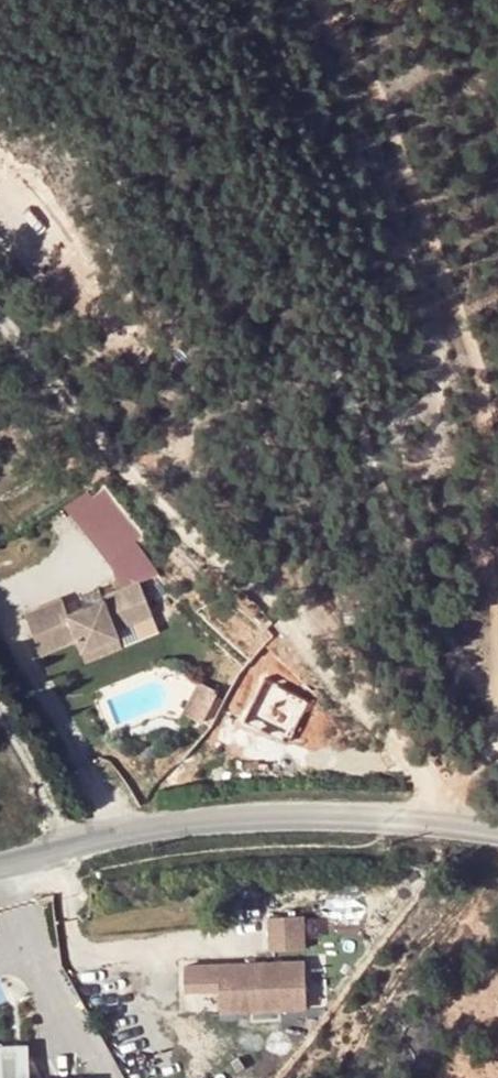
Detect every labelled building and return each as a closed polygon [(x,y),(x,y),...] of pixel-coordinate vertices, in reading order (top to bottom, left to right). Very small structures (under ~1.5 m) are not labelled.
[(67,613),(62,598),(27,610),(43,655),(79,642),(83,653),(120,639),(116,628),(153,614),(140,580),(103,593),(105,599),(77,609),(67,613)] [(102,589),(74,599),(77,609),(105,599),(103,593),(102,589)] [(120,639),(83,653),(85,657),(121,643),(120,639)] [(218,691),(198,680),(190,696),(210,706),(218,691)] [(210,706),(190,696),(182,712),(202,722),(210,706)] [(463,875),(463,868),(449,867),(450,875),(463,875)] [(271,916),(272,950),(306,949),(305,915),(271,916)] [(306,962),(263,963),(264,1011),(283,1011),(283,1000),(307,999),(306,962)] [(263,963),(186,965),(187,992),(221,991),(222,1012),(264,1011),(263,963)] [(283,1000),(283,1011),(307,1010),(307,999),(283,1000)] [(5,1052),(6,1077),(31,1077),(30,1051),(5,1052)]
